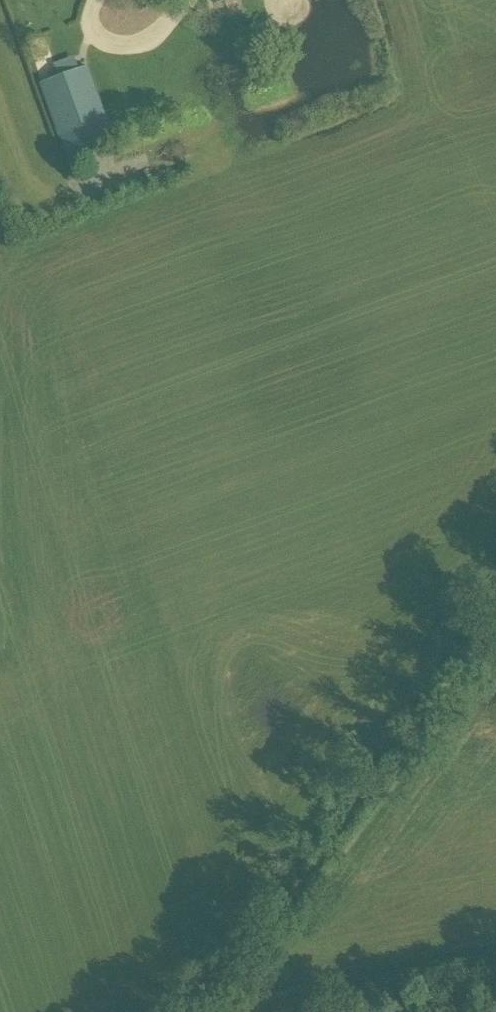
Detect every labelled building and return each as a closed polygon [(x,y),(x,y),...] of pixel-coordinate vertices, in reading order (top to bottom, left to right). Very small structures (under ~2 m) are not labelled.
[(60,137),(108,120),(88,65),(40,82),(60,137)]
